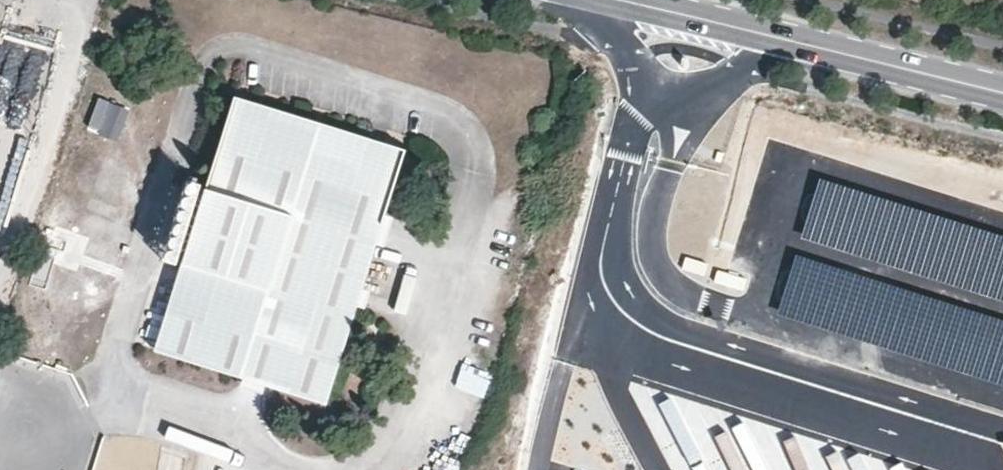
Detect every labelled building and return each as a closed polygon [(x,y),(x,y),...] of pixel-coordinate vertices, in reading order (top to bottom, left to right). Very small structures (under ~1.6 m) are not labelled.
[(402,145),(231,96),(153,351),(325,403),(402,145)] [(628,428),(598,423),(589,469),(620,469),(628,428)]
